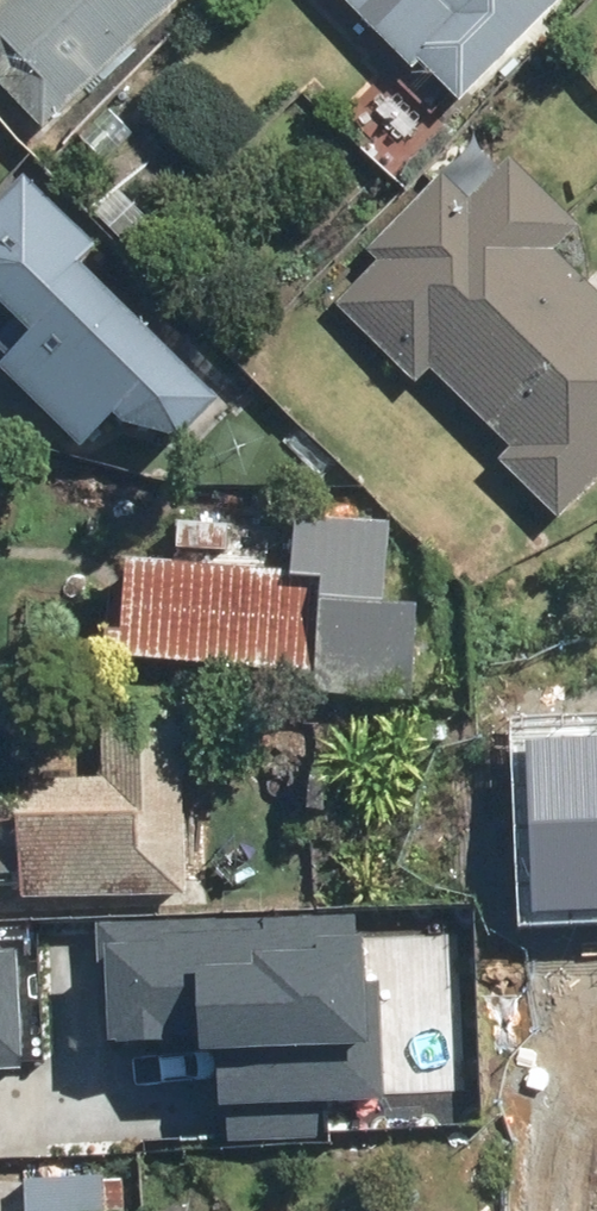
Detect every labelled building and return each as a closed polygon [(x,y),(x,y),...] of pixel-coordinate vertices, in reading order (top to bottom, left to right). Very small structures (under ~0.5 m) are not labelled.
[(33,134),(173,0),(0,0),(0,100),(33,134)] [(403,72),(411,63),(452,104),(556,0),(331,0),(403,72)] [(332,303),(412,382),(428,367),(507,446),(493,459),(552,518),(596,474),(596,295),(552,250),(578,224),(508,155),(465,198),(439,171),(362,248),(374,261),(332,303)] [(0,219),(0,315),(11,324),(0,336),(0,344),(157,482),(226,404),(82,278),(103,254),(28,188),(0,219)] [(285,571),(120,563),(116,662),(291,671),(290,696),(408,701),(413,606),(377,604),(381,523),(288,518),(285,571)] [(102,771),(14,774),(19,896),(185,890),(177,705),(100,708),(102,771)] [(531,903),(596,900),(596,732),(524,735),(531,903)] [(383,903),(95,926),(107,1080),(212,1072),(217,1139),(345,1128),(343,1103),(399,1098),(383,903)] [(30,1063),(25,934),(0,935),(0,1064),(30,1063)] [(22,1174),(25,1210),(100,1210),(97,1169),(22,1174)]
